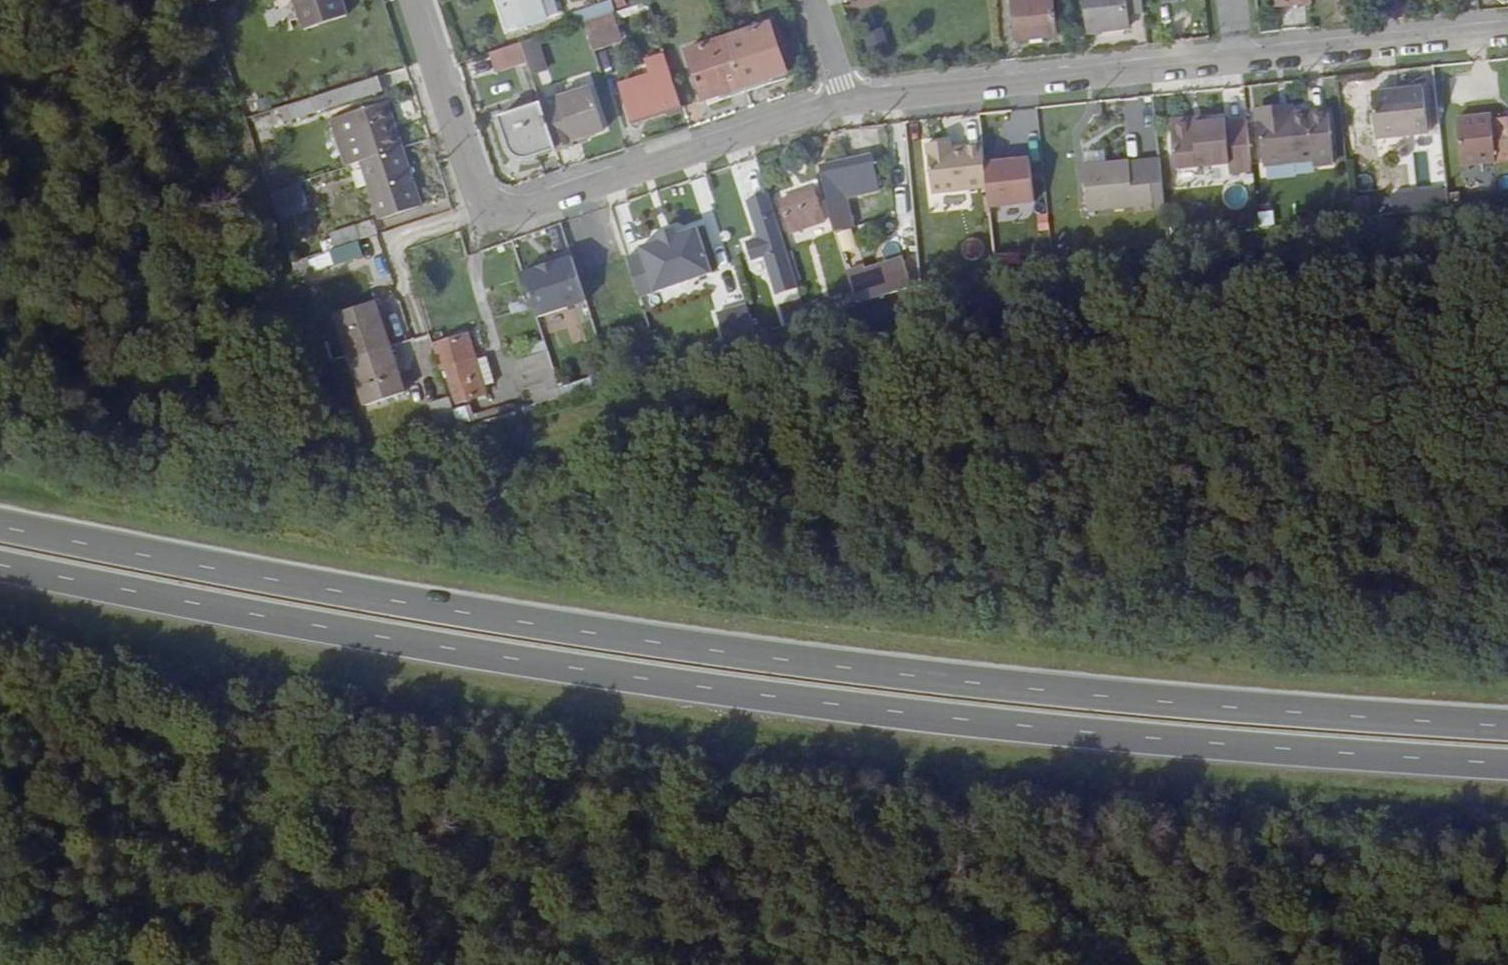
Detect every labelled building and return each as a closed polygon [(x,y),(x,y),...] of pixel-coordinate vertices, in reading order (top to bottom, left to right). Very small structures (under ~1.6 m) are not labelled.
[(359,12),(355,0),(310,0),(319,25),(359,12)] [(556,17),(551,0),(513,0),(522,28),(556,17)] [(1063,34),(1060,0),(1023,0),(1026,38),(1063,34)] [(1150,12),(1149,0),(1092,0),(1094,32),(1138,27),(1137,13),(1150,12)] [(625,13),(597,23),(606,48),(634,39),(625,13)] [(797,71),(782,23),(740,37),(756,84),(797,71)] [(558,66),(548,34),(534,38),(544,70),(558,66)] [(740,37),(699,50),(714,98),(756,84),(740,37)] [(487,51),(495,73),(527,61),(519,40),(487,51)] [(758,92),(800,78),(797,71),(756,84),(758,92)] [(396,86),(391,73),(301,103),(306,117),(396,86)] [(692,114),(679,74),(630,89),(641,118),(677,106),(681,117),(692,114)] [(717,105),(758,92),(756,84),(714,98),(717,105)] [(1382,98),(1386,140),(1437,135),(1433,88),(1413,91),(1413,94),(1382,98)] [(601,92),(555,106),(568,148),(586,143),(585,140),(614,132),(601,92)] [(1155,146),(1153,97),(1121,98),(1123,147),(1155,146)] [(359,111),(375,158),(415,145),(399,99),(359,111)] [(568,148),(555,106),(554,102),(514,115),(525,151),(529,155),(533,156),(537,157),(568,148)] [(356,164),(375,158),(359,111),(341,117),(356,164)] [(1343,164),(1339,115),(1291,121),(1291,114),(1269,115),(1274,163),(1321,159),(1322,166),(1343,164)] [(1184,124),(1220,121),(1220,115),(1183,118),(1184,124)] [(1506,163),(1507,163),(1507,121),(1502,122),(1502,116),(1467,120),(1472,167),(1506,163)] [(1243,174),(1264,172),(1259,120),(1239,122),(1239,119),(1220,121),(1184,124),(1188,169),(1242,164),(1243,174)] [(942,191),(998,185),(993,144),(962,147),(961,138),(937,141),(942,191)] [(415,145),(375,158),(393,216),(434,202),(415,145)] [(1092,152),(1093,165),(1115,163),(1113,150),(1092,152)] [(888,192),(881,159),(831,170),(838,203),(838,204),(835,205),(844,233),(862,228),(854,200),(888,192)] [(1154,160),(1115,163),(1093,165),(1097,208),(1157,203),(1154,160)] [(293,217),(325,207),(315,177),(284,188),(293,217)] [(800,235),(835,223),(824,189),(788,200),(800,235)] [(791,299),(811,292),(780,194),(759,201),(772,240),(758,245),(764,262),(778,258),(791,299)] [(342,232),(346,245),(371,237),(373,236),(368,224),(342,232)] [(653,253),(638,258),(651,300),(728,275),(713,228),(651,247),(653,253)] [(350,261),(377,253),(371,237),(346,245),(345,245),(350,261)] [(962,240),(965,258),(982,255),(980,238),(962,240)] [(322,253),(293,264),(299,280),(328,269),(322,253)] [(582,254),(533,270),(547,314),(597,298),(582,254)] [(858,277),(869,309),(923,292),(917,269),(879,280),(877,271),(858,277)] [(419,393),(405,348),(391,303),(350,315),(365,360),(380,405),(419,393)] [(460,368),(469,365),(463,343),(448,348),(463,398),(466,406),(503,395),(500,388),(492,362),(484,337),(481,337),(496,385),(469,395),(460,368)] [(496,385),(481,337),(463,343),(469,365),(460,368),(469,395),(496,385)] [(550,405),(574,398),(570,384),(560,354),(537,362),(550,405)] [(503,359),(492,362),(500,388),(511,385),(503,359)] [(467,412),(466,406),(463,398),(442,405),(451,434),(472,428),(467,412)] [(467,412),(472,428),(489,423),(484,407),(467,412)]
